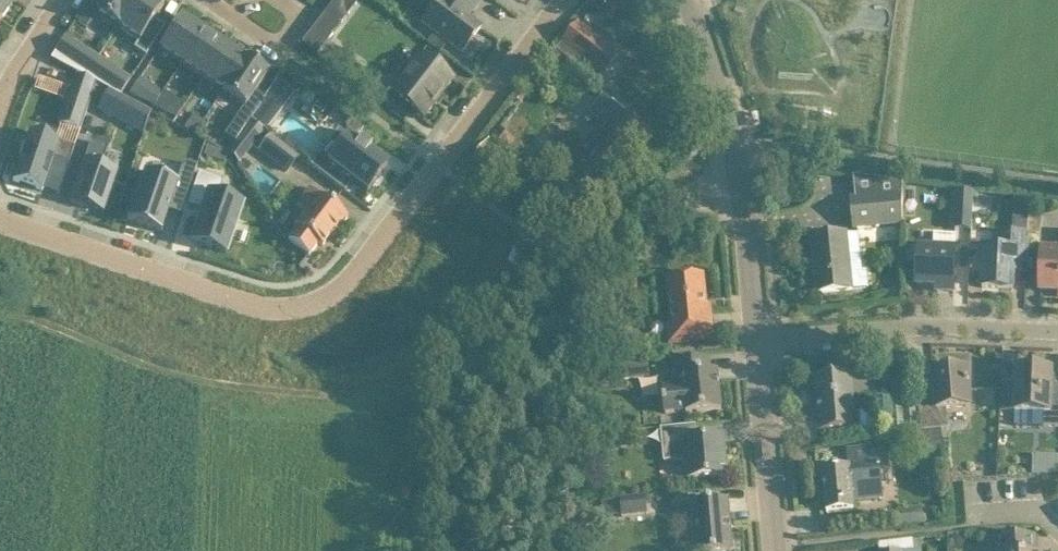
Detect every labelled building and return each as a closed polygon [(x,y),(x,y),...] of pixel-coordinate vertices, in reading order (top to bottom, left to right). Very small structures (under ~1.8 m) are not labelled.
[(1,21),(15,0),(14,0),(0,0),(0,20),(1,21)] [(85,7),(119,29),(138,0),(90,0),(85,7)] [(119,29),(139,42),(134,49),(146,57),(165,28),(154,21),(164,6),(154,0),(138,0),(119,29)] [(461,54),(481,28),(467,18),(478,3),(473,0),(445,0),(444,1),(443,0),(440,0),(422,24),(461,54)] [(317,56),(342,23),(326,11),(301,44),(317,56)] [(203,32),(181,18),(159,50),(181,65),(203,32)] [(580,24),(556,55),(601,90),(610,80),(606,76),(621,56),(580,24)] [(203,32),(181,65),(202,79),(224,46),(203,32)] [(447,44),(434,35),(428,43),(440,52),(447,44)] [(97,59),(65,38),(55,52),(51,60),(85,78),(97,59)] [(248,60),(262,65),(269,44),(255,39),(248,60)] [(224,46),(202,79),(223,92),(222,93),(223,93),(246,60),(245,59),(244,60),(224,46)] [(390,95),(423,120),(453,80),(420,55),(390,95)] [(246,60),(223,93),(244,107),(237,118),(247,125),(250,121),(265,98),(256,92),(268,74),(246,60)] [(130,81),(118,73),(107,90),(108,90),(120,96),(130,81)] [(80,132),(96,84),(85,78),(77,74),(59,125),(80,132)] [(162,94),(140,79),(130,95),(153,107),(154,107),(162,94)] [(277,80),(265,98),(250,121),(266,132),(295,94),(277,80)] [(539,80),(531,87),(537,94),(545,87),(539,80)] [(151,113),(120,96),(108,90),(98,110),(144,135),(151,113)] [(162,94),(154,107),(177,118),(183,108),(162,94)] [(604,95),(590,112),(601,121),(615,133),(636,150),(650,132),(604,95)] [(203,122),(194,116),(184,130),(194,136),(203,122)] [(610,182),(636,150),(615,133),(601,121),(585,141),(575,132),(553,159),(572,175),(584,160),(610,182)] [(338,130),(310,166),(345,193),(353,182),(367,193),(387,167),(370,154),(371,152),(361,144),(359,146),(338,130)] [(19,164),(13,182),(42,192),(53,159),(69,164),(74,148),(29,133),(23,151),(22,151),(22,152),(23,153),(19,163),(18,162),(18,164),(19,164)] [(260,152),(287,172),(298,157),(271,137),(260,152)] [(70,202),(103,213),(118,170),(102,165),(108,147),(91,142),(70,202)] [(145,172),(128,221),(161,232),(172,199),(184,203),(196,166),(184,162),(177,182),(145,172)] [(196,172),(184,205),(199,210),(188,241),(222,253),(239,203),(215,195),(220,180),(196,172)] [(852,199),(856,229),(903,223),(904,182),(854,176),(856,198),(852,199)] [(298,227),(289,239),(310,255),(319,243),(323,246),(332,235),(334,236),(348,217),(311,188),(298,205),(306,211),(295,225),(298,227)] [(955,229),(972,230),(975,194),(957,193),(955,229)] [(818,294),(869,289),(867,271),(862,272),(858,233),(812,238),(818,294)] [(954,287),(957,235),(934,234),(933,249),(919,248),(917,286),(954,287)] [(978,269),(983,269),(983,289),(1013,290),(1014,264),(1027,264),(1029,236),(996,234),(995,251),(980,250),(978,269)] [(1042,254),(1040,291),(1057,292),(1057,255),(1042,254)] [(669,324),(671,345),(715,341),(711,306),(707,306),(704,275),(668,279),(672,324),(669,324)] [(648,360),(614,363),(616,381),(650,377),(648,360)] [(710,372),(709,360),(676,363),(678,384),(661,386),(664,416),(721,411),(718,372),(710,372)] [(935,397),(918,399),(923,451),(944,450),(942,429),(948,428),(946,408),(971,406),(968,369),(933,372),(935,397)] [(1017,371),(1016,412),(1044,413),(1043,427),(1057,428),(1057,386),(1052,386),(1052,372),(1017,371)] [(855,411),(854,397),(870,395),(868,373),(815,378),(820,433),(860,430),(859,411),(855,411)] [(889,405),(892,433),(918,431),(915,402),(889,405)] [(688,461),(690,480),(727,476),(723,438),(697,440),(696,426),(662,429),(665,463),(688,461)] [(876,431),(861,432),(862,443),(877,442),(876,431)] [(1038,439),(1039,456),(1057,456),(1057,439),(1038,439)] [(848,451),(849,468),(823,470),(827,514),(854,511),(854,503),(884,500),(879,448),(848,451)] [(649,496),(622,498),(624,517),(651,515),(649,496)] [(697,550),(733,550),(729,501),(681,505),(682,523),(694,521),(697,550)] [(899,527),(925,524),(923,509),(897,512),(899,527)] [(1038,537),(985,540),(986,550),(1038,550),(1038,537)] [(915,550),(914,540),(878,544),(879,550),(914,550),(915,550)]
